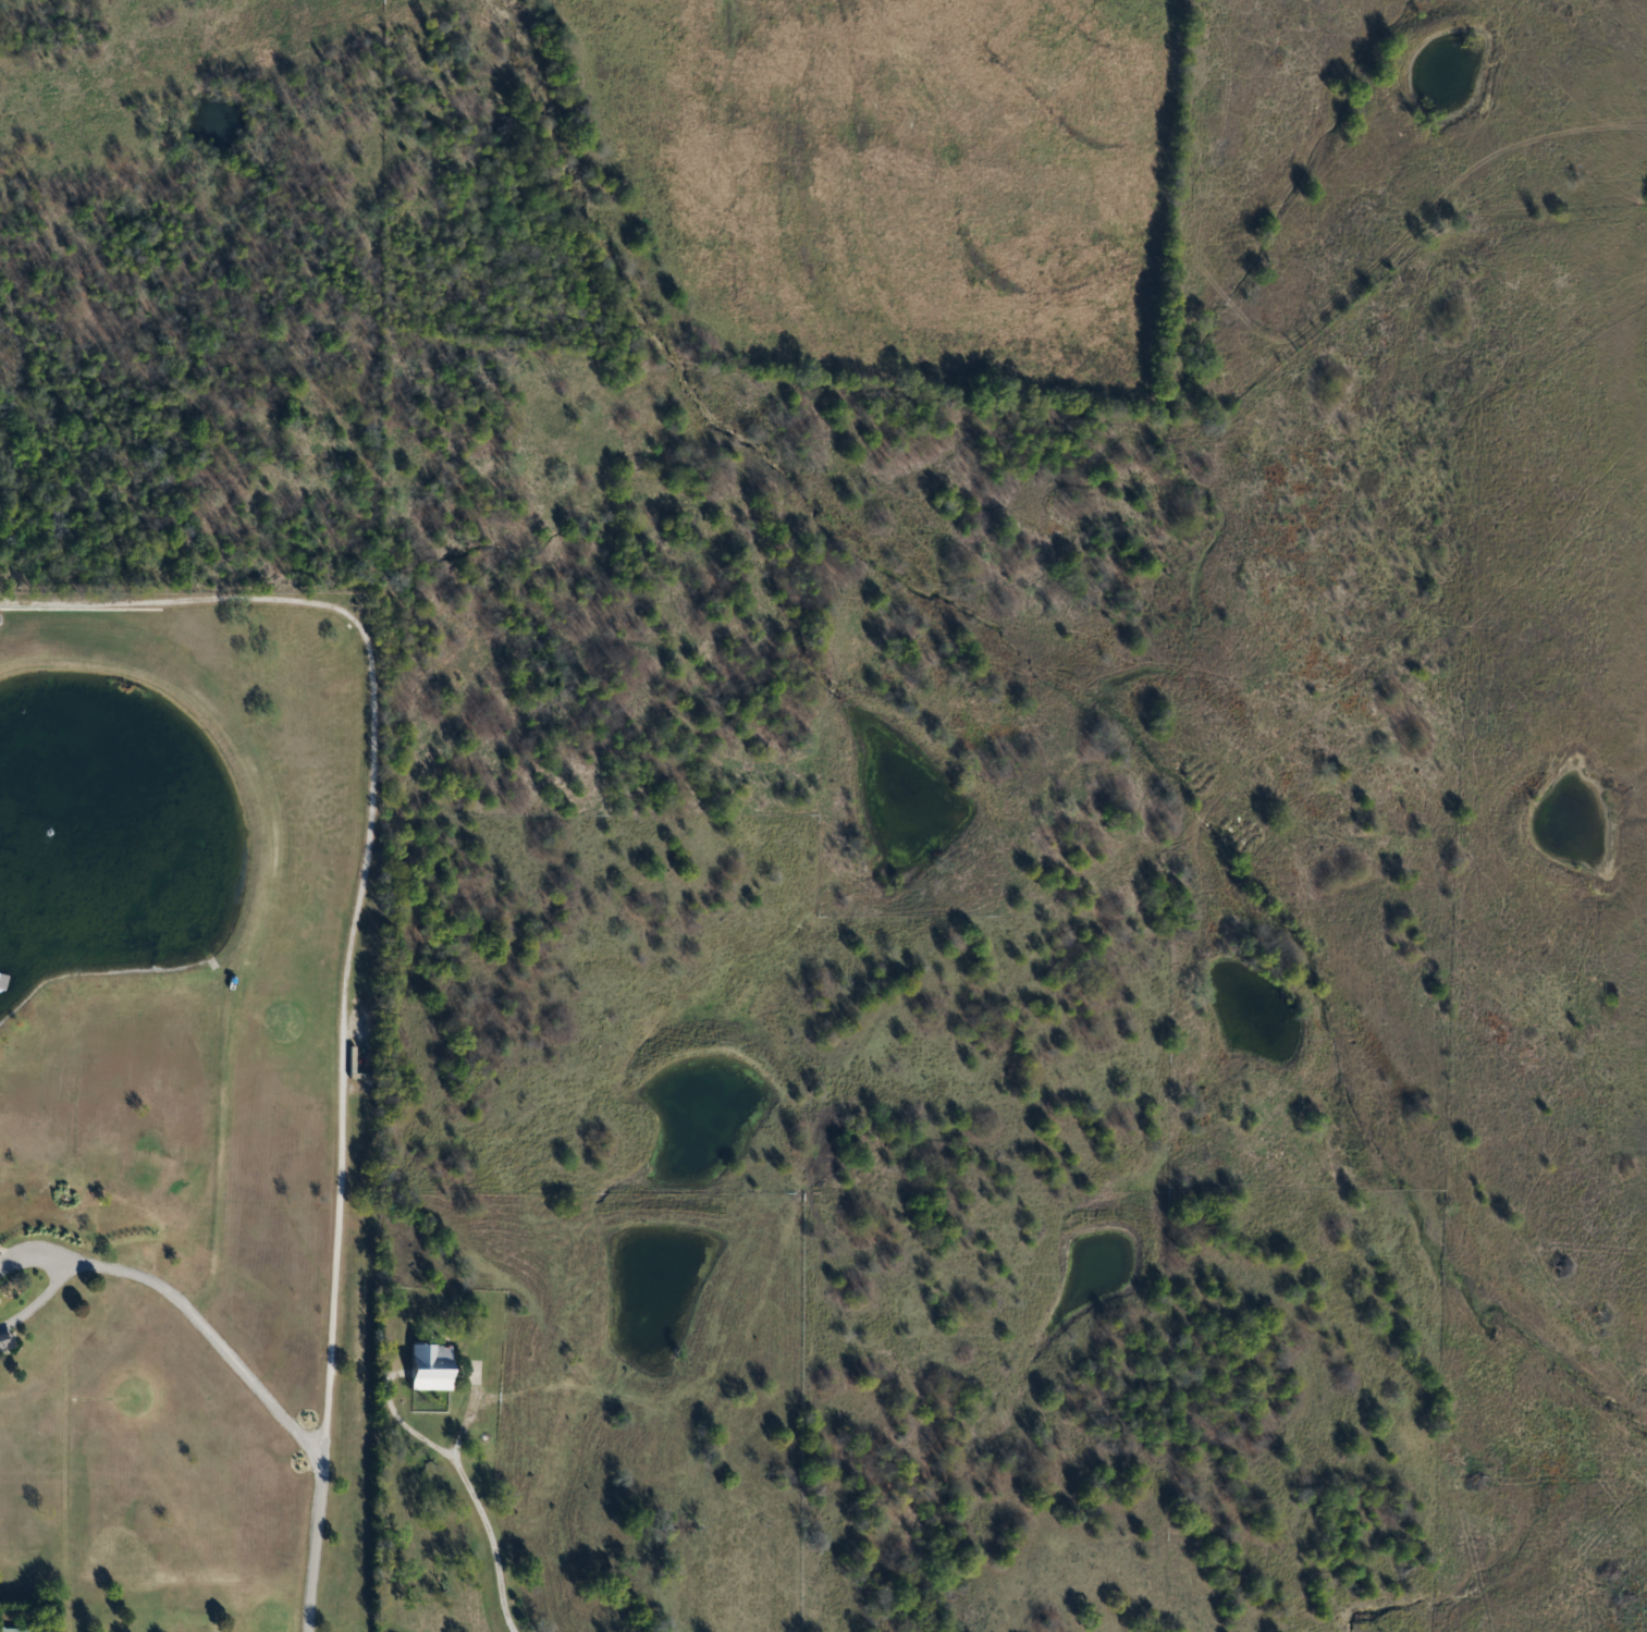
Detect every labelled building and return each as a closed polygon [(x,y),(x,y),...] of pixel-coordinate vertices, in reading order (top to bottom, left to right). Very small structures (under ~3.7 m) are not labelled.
[(455,1390),(410,1390),(410,1343),(456,1345),(455,1390)]
